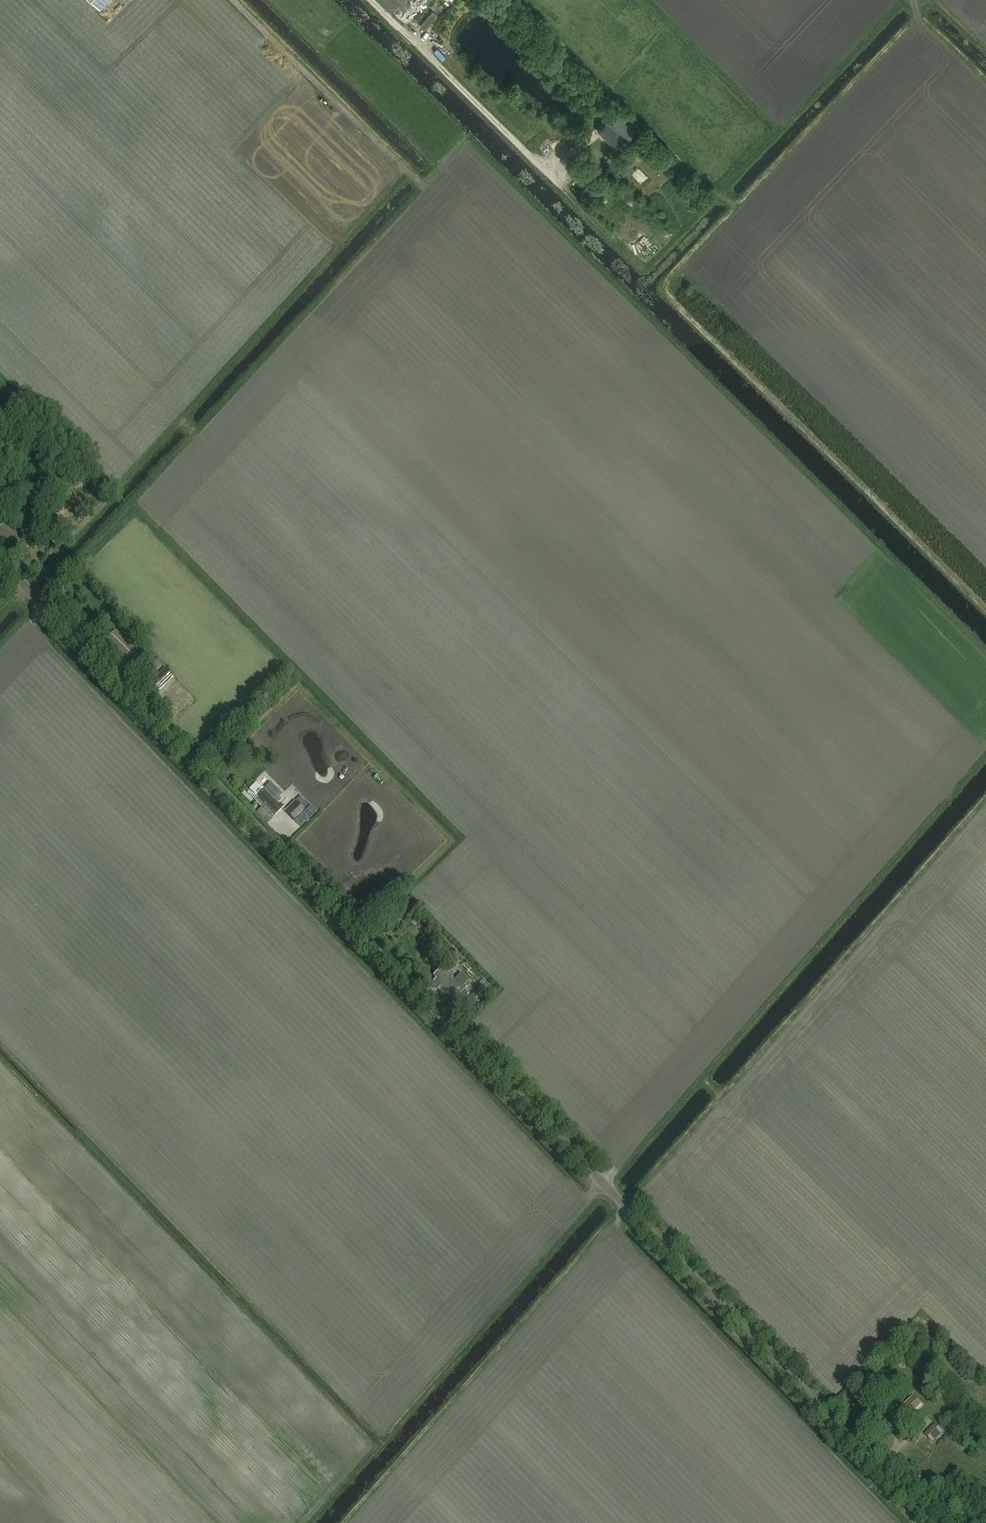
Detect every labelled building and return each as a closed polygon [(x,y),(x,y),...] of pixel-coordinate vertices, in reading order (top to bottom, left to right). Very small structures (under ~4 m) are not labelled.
[(440,1),(427,14),(444,31),(460,15),(453,10),(463,0),(439,0),(440,1)] [(590,132),(592,135),(612,154),(628,137),(620,130),(634,117),(610,98),(595,113),(602,119),(590,132)] [(116,631),(107,640),(109,643),(107,645),(127,665),(138,653),(116,631)] [(140,655),(143,658),(147,663),(153,657),(149,653),(146,650),(140,655)] [(155,673),(162,666),(154,658),(147,665),(155,673)] [(165,669),(149,685),(158,694),(174,678),(165,669)] [(256,802),(261,808),(255,814),(266,825),(272,819),(274,818),(284,807),(280,803),(280,802),(281,801),(281,800),(280,799),(279,798),(283,793),(270,780),(264,786),(266,787),(264,789),(258,783),(247,793),(256,802)] [(295,802),(285,812),(295,823),(305,813),(295,802)] [(436,979),(433,982),(439,987),(440,986),(447,993),(446,994),(451,999),(469,981),(461,974),(455,980),(442,968),(434,977),(436,979)] [(482,1001),(487,995),(480,989),(475,994),(474,993),(465,1002),(474,1010),(482,1001)] [(951,1375),(955,1371),(948,1365),(944,1368),(951,1375)] [(915,1412),(923,1404),(915,1395),(906,1403),(915,1412)] [(907,1403),(901,1407),(907,1417),(913,1413),(907,1403)] [(932,1424),(920,1436),(929,1445),(941,1433),(932,1424)]
